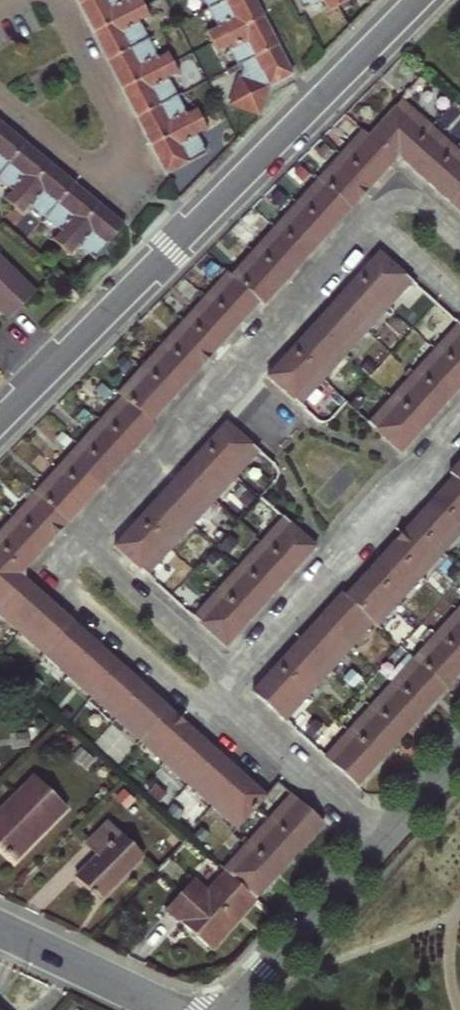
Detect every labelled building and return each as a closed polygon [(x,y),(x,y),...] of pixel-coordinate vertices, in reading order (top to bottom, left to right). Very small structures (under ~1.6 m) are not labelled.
[(78,4),(93,34),(133,13),(153,2),(152,0),(86,0),(78,4)] [(295,74),(260,0),(209,0),(220,24),(210,28),(221,51),(232,46),(244,71),(233,105),(259,113),(265,111),(274,84),(295,74)] [(330,9),(353,0),(326,0),(330,9)] [(133,13),(93,34),(108,62),(150,39),(161,33),(156,23),(142,30),(133,13)] [(150,39),(108,62),(122,90),(162,69),(181,59),(175,47),(159,56),(156,49),(150,39)] [(162,69),(122,90),(136,118),(177,96),(187,91),(186,88),(182,81),(171,86),(162,69)] [(177,96),(136,118),(151,146),(191,125),(210,115),(205,106),(187,115),(177,96)] [(373,131),(397,161),(435,125),(403,97),(373,131)] [(336,152),(374,188),(397,161),(373,131),(363,122),(336,152)] [(0,124),(0,175),(26,144),(0,124)] [(191,125),(151,146),(166,176),(207,153),(191,125)] [(435,125),(397,161),(423,184),(456,143),(435,125)] [(423,184),(446,204),(459,190),(459,147),(456,143),(423,184)] [(0,175),(0,181),(11,190),(2,201),(11,208),(49,164),(26,144),(0,175)] [(314,176),(353,211),(374,188),(336,152),(314,176)] [(49,164),(11,208),(21,216),(29,206),(45,219),(75,184),(49,164)] [(294,199),(333,233),(353,211),(314,176),(294,199)] [(75,184),(45,219),(62,232),(55,241),(63,248),(98,203),(75,184)] [(446,204),(459,217),(459,190),(446,204)] [(271,224),(308,261),(333,233),(294,199),(271,224)] [(98,203),(63,248),(70,253),(75,246),(94,260),(123,223),(98,203)] [(249,249),(288,284),(308,261),(271,224),(249,249)] [(11,318),(41,288),(0,248),(0,307),(11,318)] [(228,273),(258,299),(267,308),(288,284),(249,249),(228,273)] [(414,283),(379,251),(267,377),(302,408),(414,283)] [(197,292),(235,325),(258,299),(228,273),(221,266),(197,292)] [(178,314),(213,349),(235,325),(197,292),(178,314)] [(213,349),(178,314),(155,339),(193,372),(213,349)] [(457,319),(366,421),(400,452),(459,384),(459,322),(457,319)] [(134,362),(170,397),(193,372),(155,339),(134,362)] [(117,396),(148,422),(170,397),(134,362),(110,390),(117,396)] [(148,422),(117,396),(97,419),(133,451),(154,428),(148,422)] [(133,451),(97,419),(77,441),(112,474),(133,451)] [(262,452),(228,421),(113,545),(147,576),(262,452)] [(112,474),(77,441),(55,466),(89,499),(112,474)] [(452,471),(459,477),(347,600),(342,596),(256,691),(287,719),(372,624),(377,629),(459,537),(459,462),(452,471)] [(89,499),(55,466),(31,492),(68,523),(89,499)] [(68,523),(31,492),(10,515),(46,547),(68,523)] [(317,546),(282,514),(191,614),(226,646),(317,546)] [(21,575),(46,547),(10,515),(0,527),(0,549),(21,575)] [(0,549),(0,603),(21,575),(0,549)] [(0,603),(0,623),(16,637),(49,599),(21,575),(0,603)] [(49,599),(16,637),(39,658),(73,621),(49,599)] [(323,755),(359,787),(459,674),(459,603),(323,755)] [(73,621),(39,658),(62,678),(97,642),(73,621)] [(97,642),(62,678),(89,702),(122,665),(97,642)] [(122,665),(89,702),(111,722),(147,687),(122,665)] [(147,687),(111,722),(139,747),(170,708),(147,687)] [(162,768),(195,730),(170,708),(139,747),(162,768)] [(184,788),(217,750),(195,730),(162,768),(184,788)] [(209,810),(243,773),(217,750),(184,788),(209,810)] [(243,773),(209,810),(231,830),(265,793),(243,773)] [(34,776),(0,810),(0,849),(14,863),(68,809),(34,776)] [(324,822),(289,792),(223,868),(258,899),(324,822)] [(143,858),(106,821),(84,843),(96,855),(74,877),(99,902),(143,858)] [(254,901),(221,873),(209,887),(195,874),(164,910),(211,950),(254,901)]
